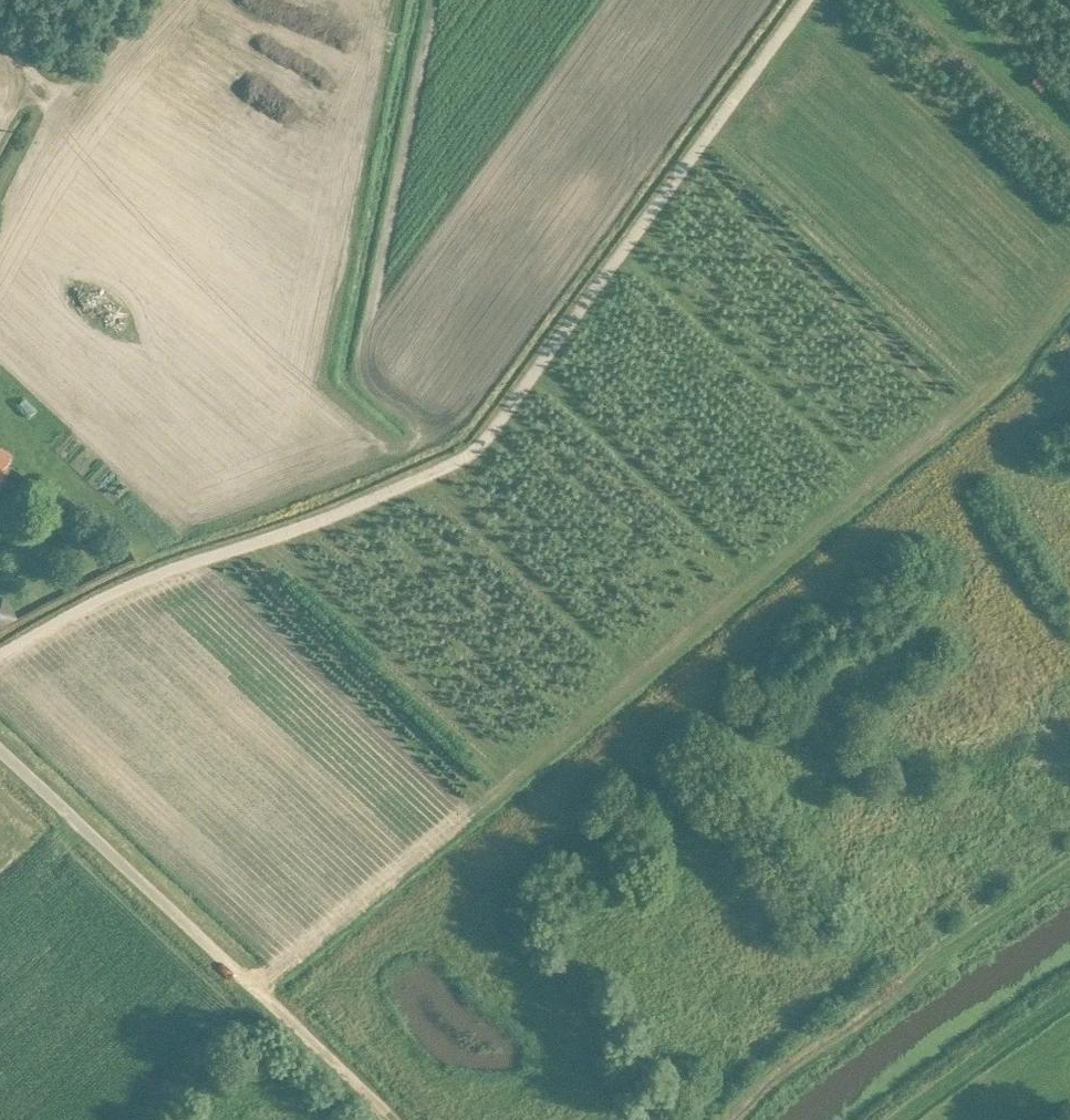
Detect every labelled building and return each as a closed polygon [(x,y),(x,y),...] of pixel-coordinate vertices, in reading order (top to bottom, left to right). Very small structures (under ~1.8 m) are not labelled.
[(9,463),(9,461),(0,457),(0,481),(9,463)]
